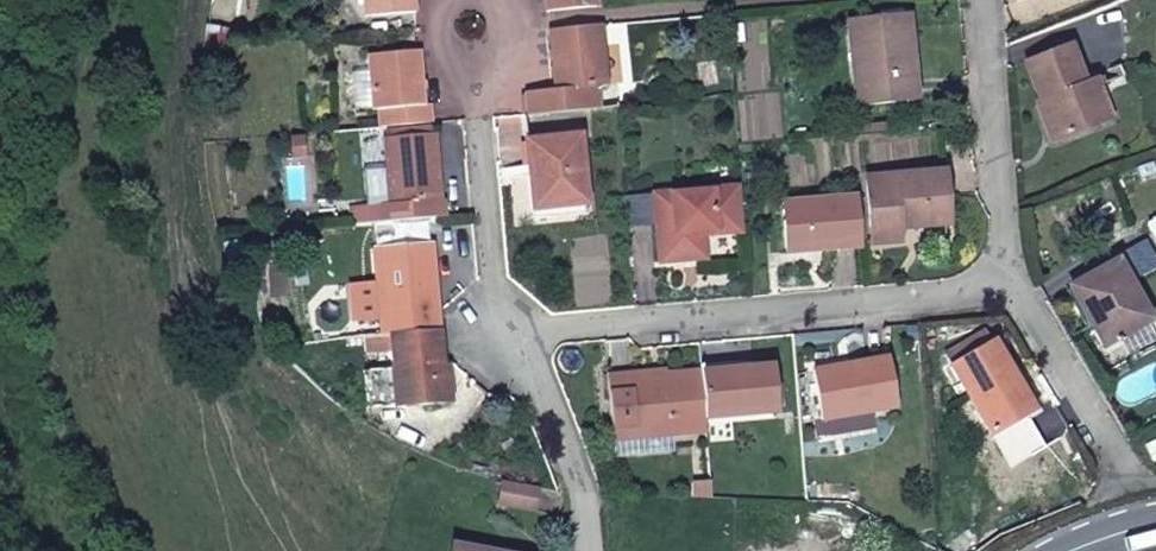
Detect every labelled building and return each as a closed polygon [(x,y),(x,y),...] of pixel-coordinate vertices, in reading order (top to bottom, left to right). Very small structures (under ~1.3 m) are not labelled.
[(417,12),(416,0),(364,0),(366,17),(417,12)] [(548,11),(597,7),(596,0),(547,0),(548,11)] [(914,101),(905,17),(854,22),(860,106),(914,101)] [(599,26),(550,31),(555,89),(524,92),(526,115),(596,109),(593,86),(603,85),(599,26)] [(1058,141),(1102,123),(1087,85),(1071,46),(1027,63),(1058,141)] [(382,128),(434,123),(432,103),(426,103),(421,50),(369,55),(374,110),(380,110),(382,128)] [(1087,85),(1102,123),(1111,120),(1096,81),(1087,85)] [(363,206),(365,223),(380,221),(442,216),(434,136),(384,140),(389,204),(363,206)] [(580,137),(525,140),(527,169),(532,169),(536,209),(586,204),(580,137)] [(943,174),(867,180),(873,244),(899,243),(897,229),(948,225),(943,174)] [(736,188),(623,197),(625,229),(658,225),(660,263),(705,260),(703,236),(739,233),(736,188)] [(861,248),(856,199),(784,205),(787,253),(861,248)] [(391,334),(438,330),(436,315),(429,244),(375,249),(383,335),(391,334)] [(1071,289),(1104,346),(1149,320),(1117,263),(1071,289)] [(448,402),(440,355),(438,330),(391,334),(396,385),(401,384),(403,406),(448,402)] [(950,368),(990,433),(1032,408),(994,342),(950,368)] [(813,371),(823,419),(894,406),(885,357),(813,371)] [(699,375),(703,420),(774,414),(771,369),(699,375)] [(612,439),(705,433),(703,420),(699,375),(605,383),(612,439)] [(1155,441),(1145,446),(1153,462),(1155,461),(1155,442),(1155,441)] [(543,486),(506,479),(502,501),(538,508),(543,486)]
